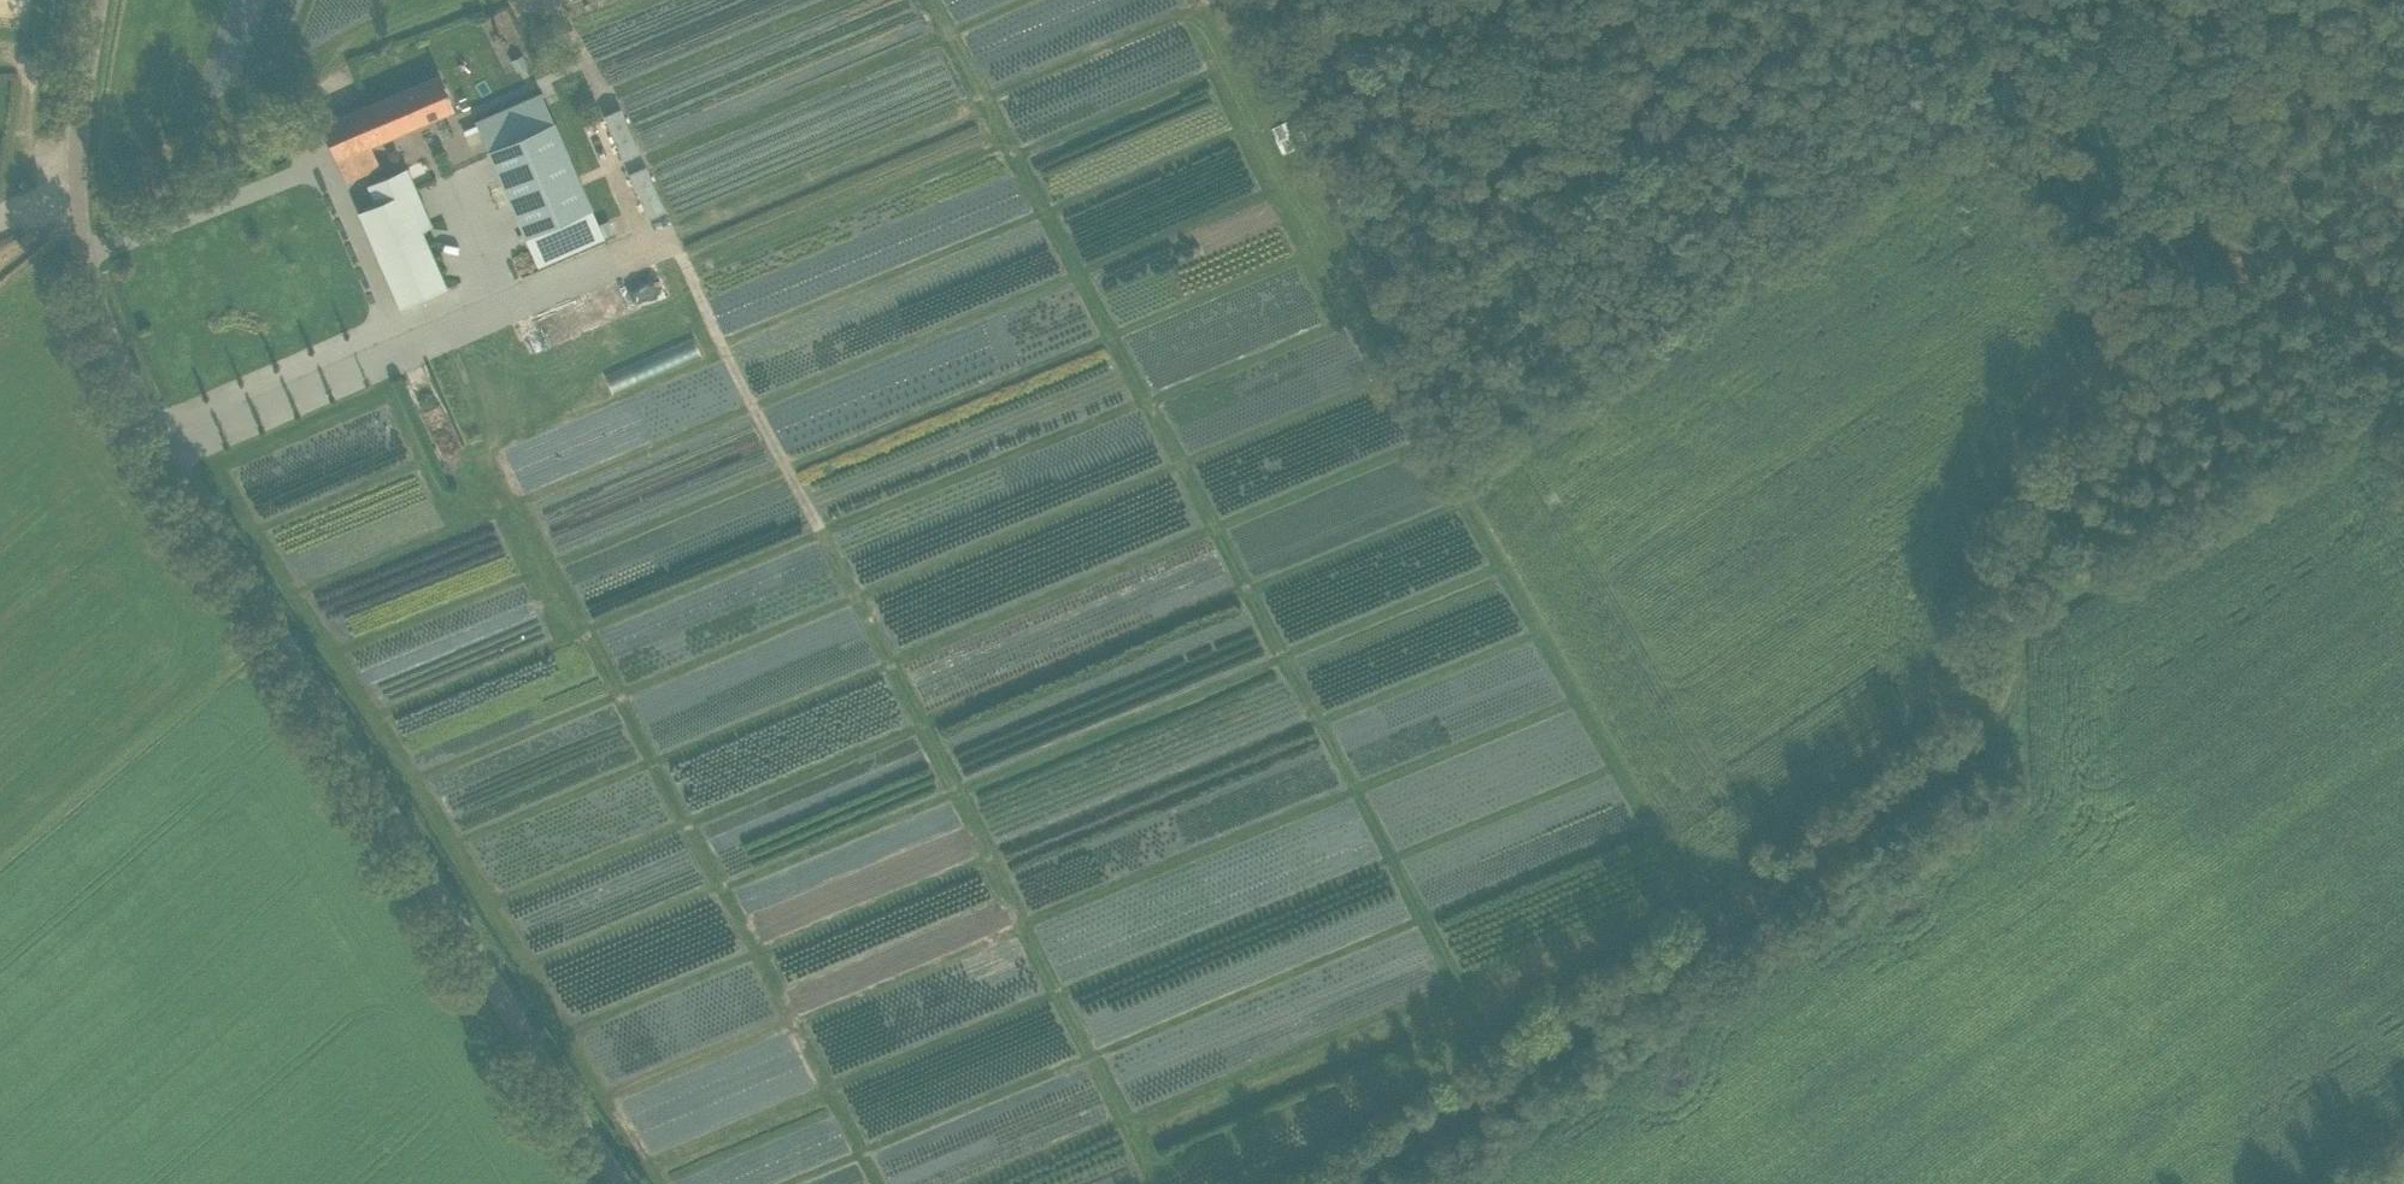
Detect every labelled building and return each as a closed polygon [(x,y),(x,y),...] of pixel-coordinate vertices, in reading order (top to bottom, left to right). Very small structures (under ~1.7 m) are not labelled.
[(521,55),(511,60),(516,71),(527,65),(521,55)] [(318,125),(345,182),(346,182),(345,181),(378,166),(369,147),(453,110),(438,75),(320,125),(319,124),(318,125)] [(543,95),(476,123),(538,269),(604,240),(603,237),(598,225),(597,225),(543,95)] [(603,111),(617,158),(637,152),(623,105),(603,111)] [(646,216),(664,208),(645,163),(627,170),(646,216)] [(446,287),(421,230),(431,225),(406,168),(367,185),(375,203),(357,211),(399,307),(446,287)] [(608,220),(597,225),(598,225),(603,237),(613,233),(608,220)]
